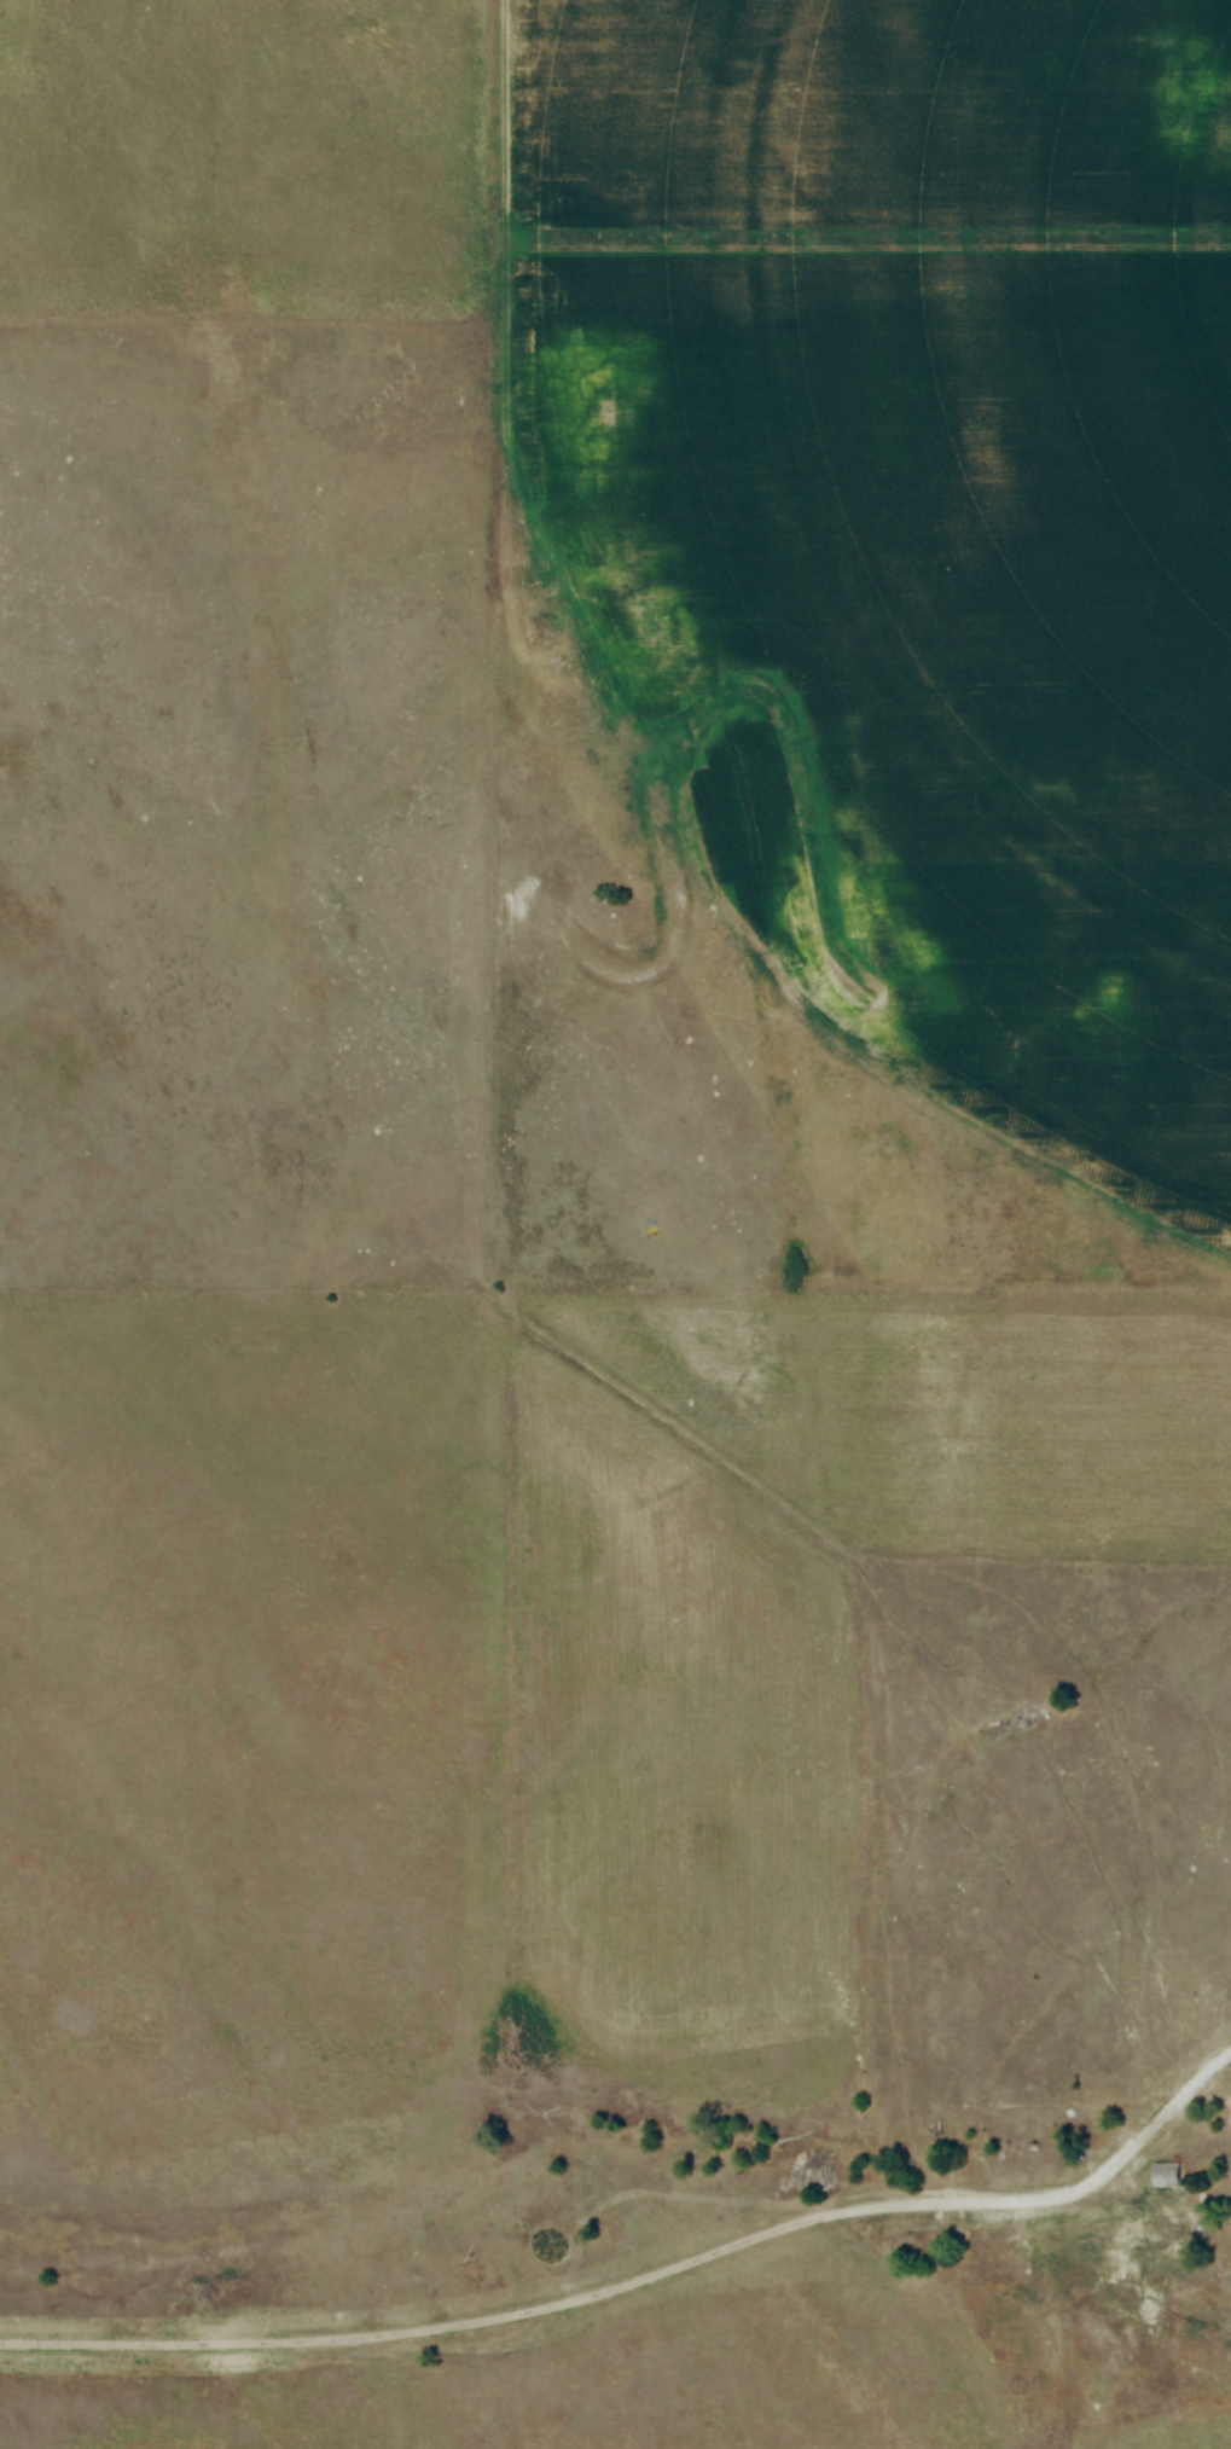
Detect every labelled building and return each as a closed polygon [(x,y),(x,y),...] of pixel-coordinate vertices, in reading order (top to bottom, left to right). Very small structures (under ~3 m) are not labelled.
[(1155,2163),(1155,2188),(1182,2188),(1182,2163),(1155,2163)]
